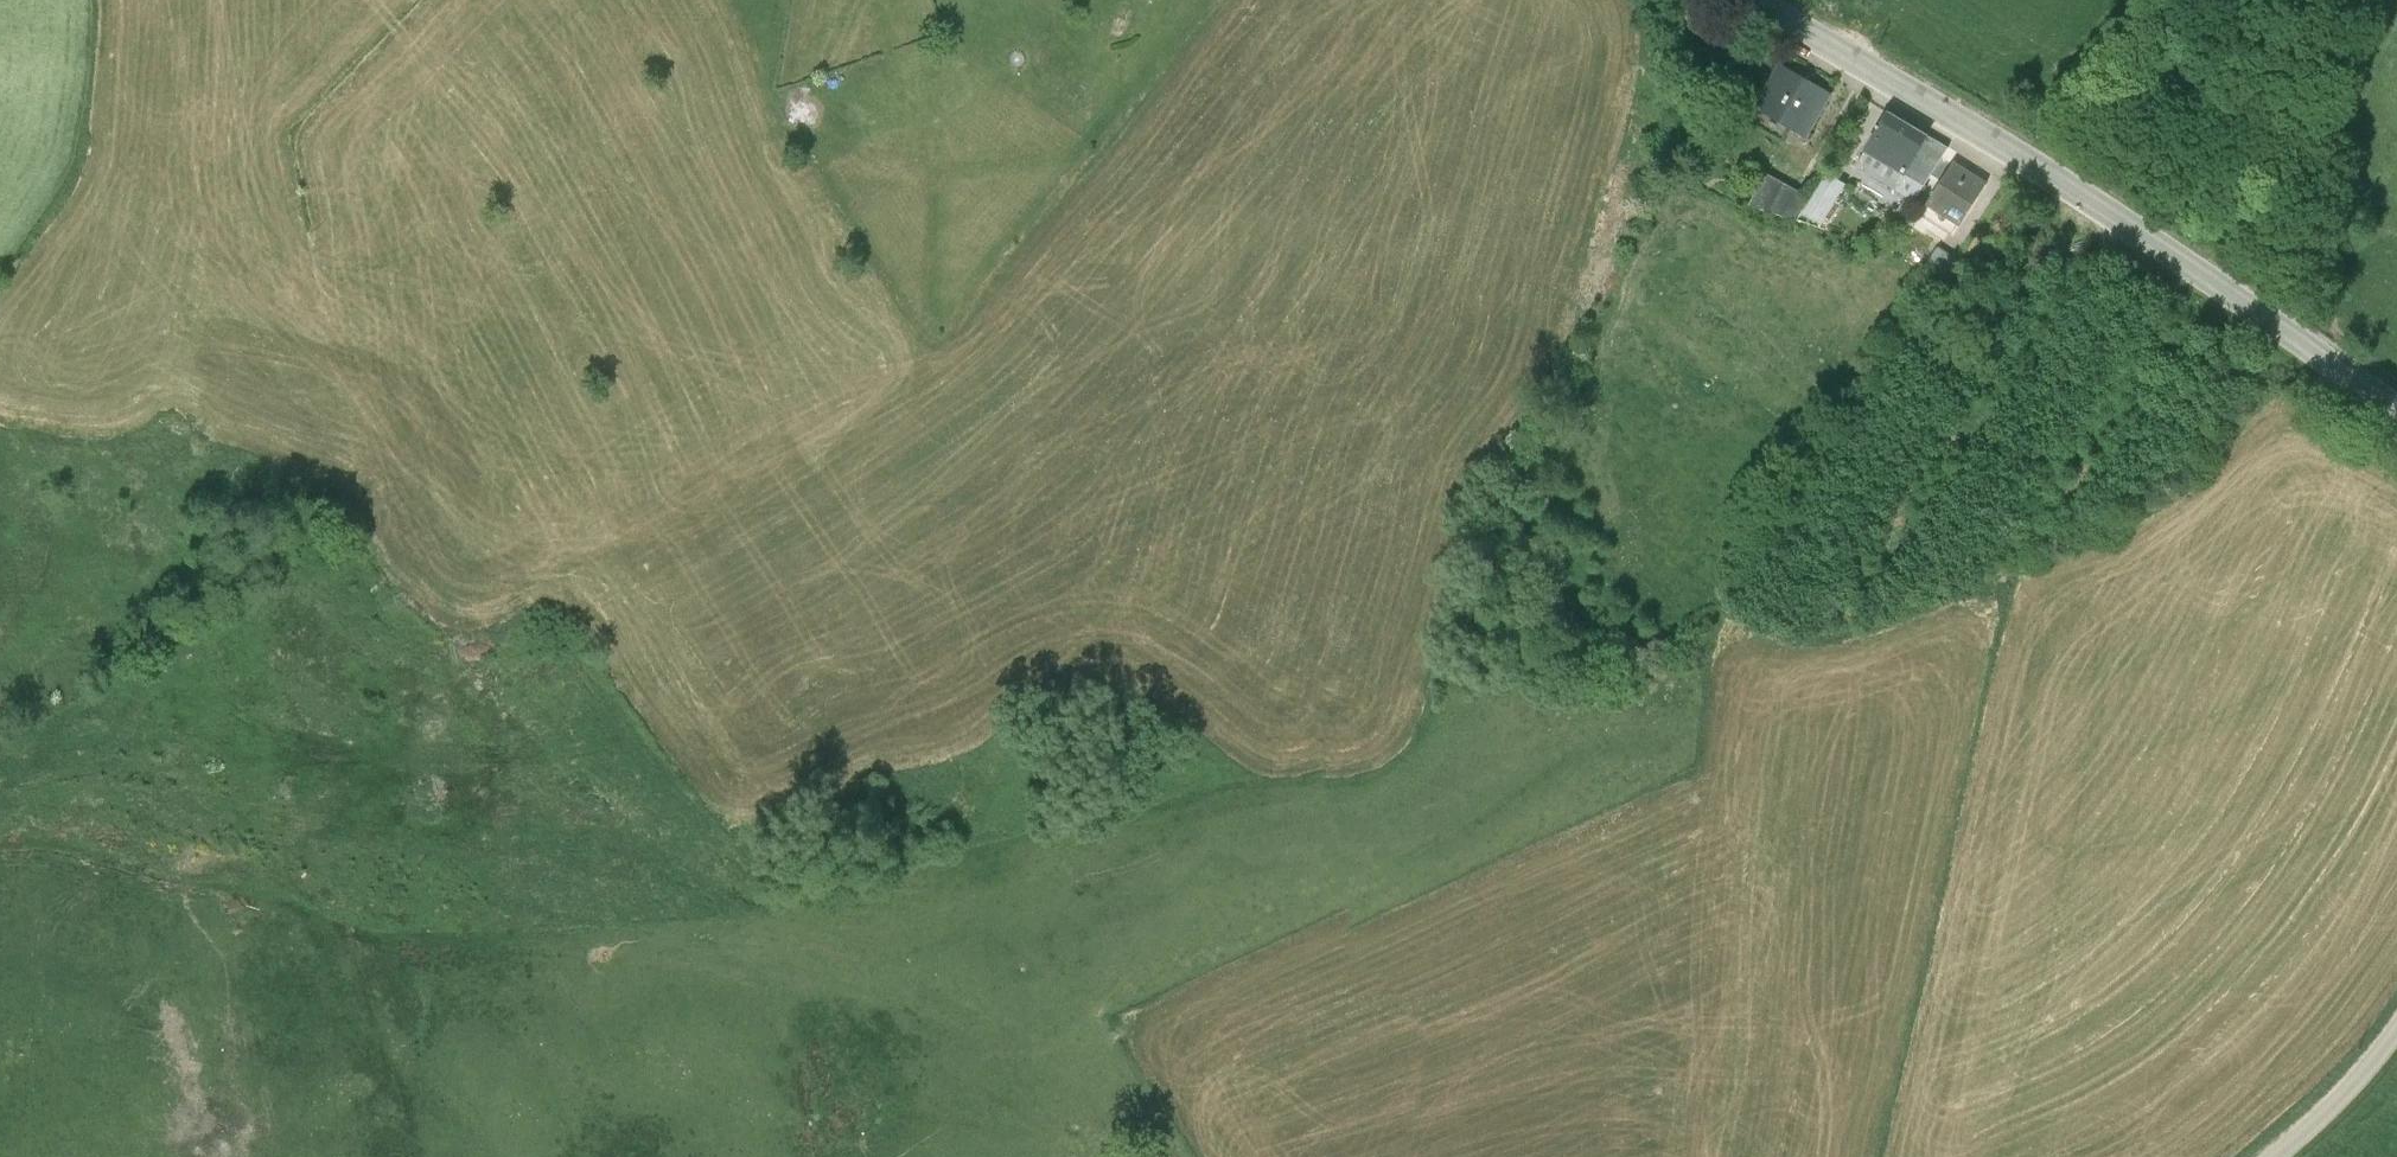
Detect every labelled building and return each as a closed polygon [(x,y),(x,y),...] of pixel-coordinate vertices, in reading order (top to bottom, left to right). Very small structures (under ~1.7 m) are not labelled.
[(1765,66),(1740,110),(1794,140),(1819,95),(1765,66)] [(1915,138),(1875,112),(1852,150),(1891,175),(1915,138)] [(1935,150),(1915,138),(1891,175),(1911,188),(1935,150)] [(1942,163),(1914,206),(1947,228),(1975,185),(1942,163)] [(1795,197),(1749,176),(1734,208),(1777,221),(1795,197)]
